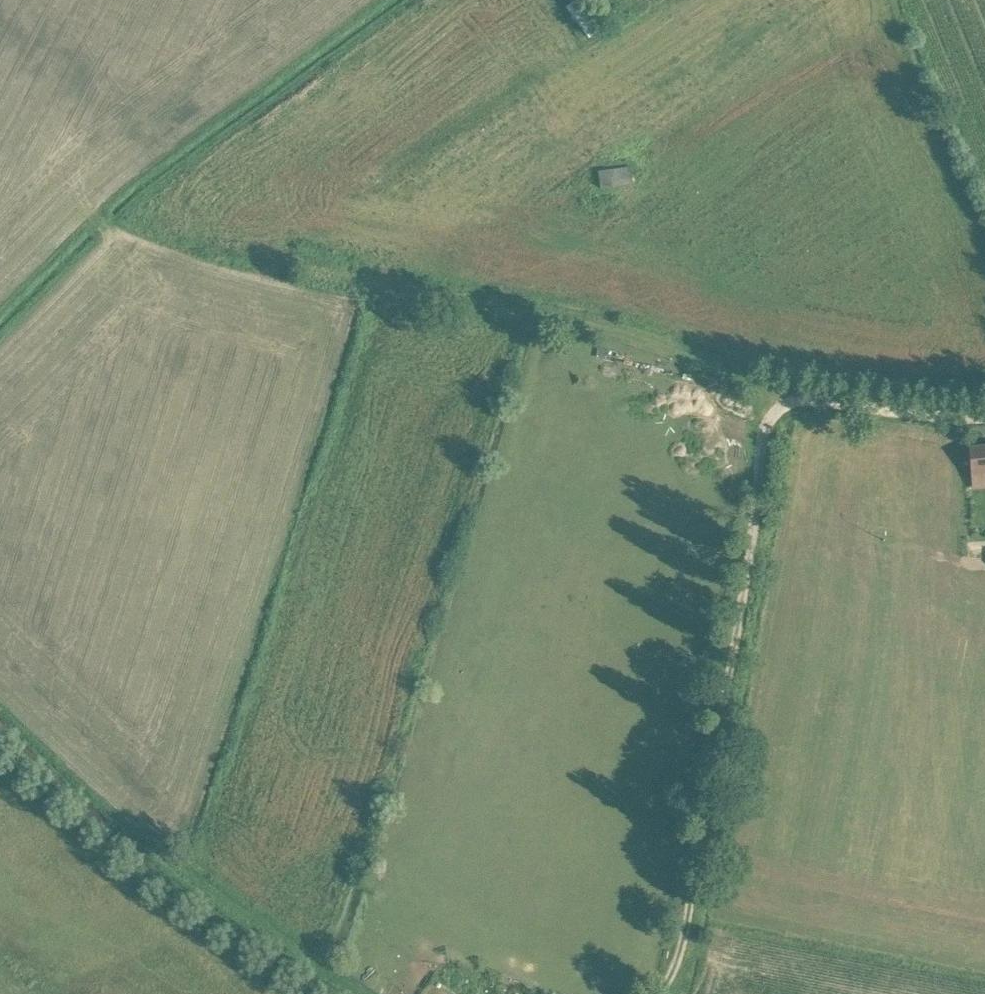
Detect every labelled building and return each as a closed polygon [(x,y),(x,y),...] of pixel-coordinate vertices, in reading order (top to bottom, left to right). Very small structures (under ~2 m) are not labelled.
[(600,168),(601,184),(634,183),(633,166),(600,168)] [(971,448),(973,474),(984,473),(984,447),(971,448)]
